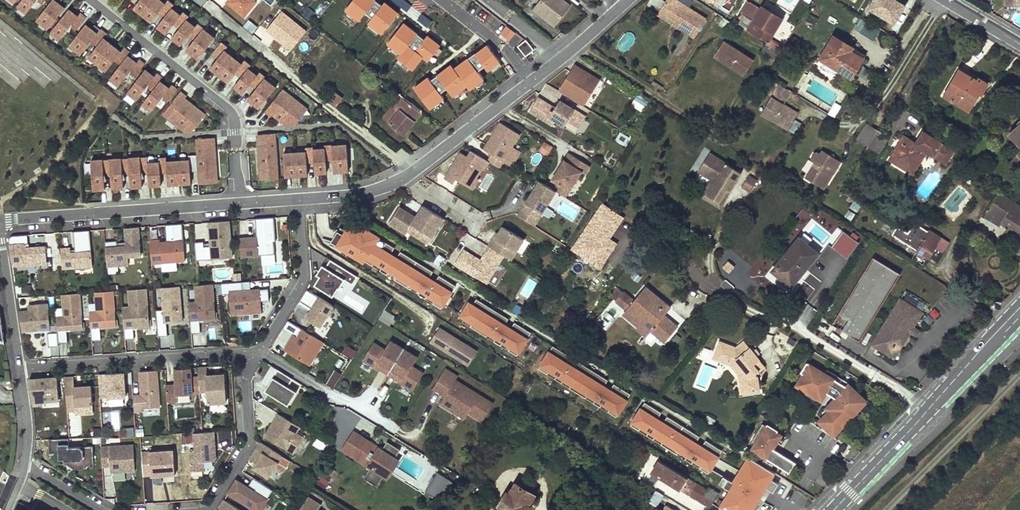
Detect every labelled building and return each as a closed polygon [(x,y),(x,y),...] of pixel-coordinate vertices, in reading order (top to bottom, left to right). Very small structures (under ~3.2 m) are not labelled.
[(18,5),(27,13),(34,4),(37,0),(22,0),(18,5)] [(37,19),(49,29),(65,8),(59,3),(61,0),(52,0),(37,19)] [(133,8),(142,15),(154,0),(139,0),(133,8)] [(142,15),(151,22),(159,12),(165,16),(171,8),(174,5),(168,0),(165,4),(160,0),(154,0),(142,15)] [(256,0),(229,0),(227,2),(244,16),(257,1),(256,0)] [(345,8),(347,10),(358,19),(359,19),(365,12),(372,17),(368,22),(369,23),(380,31),(382,33),(397,13),(384,2),(381,5),(375,0),(352,0),(345,8)] [(554,25),(569,6),(562,0),(542,0),(534,10),(554,25)] [(661,0),(651,0),(647,7),(658,15),(661,10),(666,3),(661,0)] [(694,37),(706,19),(676,0),(668,0),(666,3),(661,10),(676,20),(674,24),(694,37)] [(717,14),(722,6),(725,8),(728,2),(723,0),(718,0),(717,4),(715,3),(710,10),(717,14)] [(778,52),(780,53),(783,47),(770,39),(782,19),(762,7),(761,9),(747,0),(740,12),(744,15),(739,23),(748,29),(768,41),(766,44),(778,52)] [(895,25),(906,5),(896,0),(871,0),(866,9),(895,25)] [(728,1),(724,13),(729,15),(734,4),(728,1)] [(180,15),(171,8),(165,16),(157,26),(166,33),(174,24),(180,28),(186,20),(189,16),(183,12),(180,15)] [(78,16),(69,9),(51,32),(60,39),(67,30),(70,26),(72,27),(76,30),(86,18),(80,13),(78,16)] [(358,19),(347,10),(344,14),(355,22),(358,19)] [(658,15),(674,24),(676,20),(661,10),(658,15)] [(720,25),(728,31),(733,24),(724,18),(720,25)] [(874,40),(880,29),(860,18),(854,29),(874,40)] [(195,27),(186,20),(180,28),(172,38),(181,45),(189,35),(194,40),(203,29),(204,28),(198,23),(195,27)] [(403,22),(387,42),(390,44),(400,52),(401,53),(396,59),(411,70),(422,57),(427,61),(428,59),(438,47),(439,45),(427,35),(423,39),(403,22)] [(380,31),(369,23),(366,26),(377,35),(380,31)] [(93,39),(101,29),(95,25),(91,29),(86,24),(71,43),(83,52),(93,39)] [(514,32),(506,25),(501,32),(508,38),(514,32)] [(107,34),(101,29),(93,39),(99,44),(90,55),(99,62),(112,45),(103,38),(107,34)] [(194,40),(187,49),(198,59),(214,38),(203,29),(194,40)] [(844,73),(851,77),(862,59),(849,51),(851,48),(852,47),(834,36),(820,59),(832,66),(832,73),(844,73)] [(210,68),(219,75),(233,57),(224,51),(228,46),(221,42),(212,53),(218,58),(210,68)] [(524,42),(518,47),(526,57),(535,51),(529,44),(527,46),(524,42)] [(744,75),(753,61),(724,42),(714,56),(744,75)] [(397,56),(400,52),(390,44),(387,48),(397,56)] [(499,61),(486,44),(454,68),(451,64),(430,80),(427,76),(413,86),(429,107),(432,105),(442,98),(443,97),(439,92),(446,87),(452,95),(453,94),(463,86),(466,84),(469,88),(472,86),(482,79),(483,78),(476,70),(483,65),(487,70),(488,69),(498,62),(499,61)] [(761,53),(773,60),(778,52),(766,44),(761,53)] [(121,52),(112,45),(99,62),(108,69),(117,58),(122,62),(128,55),(130,53),(124,48),(121,52)] [(442,50),(438,47),(428,59),(432,62),(442,50)] [(849,51),(862,59),(864,56),(851,48),(849,51)] [(137,62),(128,55),(122,62),(111,76),(121,83),(129,72),(135,77),(145,64),(139,60),(137,62)] [(233,57),(219,75),(228,82),(236,72),(241,77),(248,68),(251,65),(245,60),(241,64),(233,57)] [(501,66),(498,62),(488,69),(491,73),(501,66)] [(599,80),(575,65),(571,72),(575,74),(572,78),(568,76),(559,90),(583,105),(599,80)] [(241,77),(234,87),(243,94),(251,84),(256,88),(264,78),(266,76),(260,72),(257,75),(248,68),(241,77)] [(154,76),(145,69),(129,90),(138,97),(149,84),(154,89),(160,81),(162,78),(157,73),(154,76)] [(944,96),(969,110),(979,93),(982,94),(988,84),(979,79),(978,81),(959,70),(944,96)] [(276,87),(264,78),(256,88),(248,99),(260,108),(276,87)] [(485,83),(482,79),(472,86),(475,90),(485,83)] [(169,88),(160,81),(154,89),(144,102),(153,109),(162,98),(167,102),(177,90),(171,85),(169,88)] [(783,104),(791,91),(779,84),(761,113),(788,129),(798,113),(783,104)] [(463,86),(453,94),(456,98),(466,90),(463,86)] [(272,115),(285,125),(296,124),(304,114),(296,108),(299,103),(282,90),(265,112),(271,116),(272,115)] [(328,101),(336,107),(343,98),(334,91),(328,101)] [(186,97),(180,92),(166,111),(179,121),(176,124),(186,132),(192,132),(205,115),(185,98),(186,97)] [(404,129),(407,131),(421,112),(400,95),(390,107),(397,113),(389,123),(401,132),(404,129)] [(579,127),(586,116),(561,100),(556,108),(553,111),(550,110),(549,103),(538,97),(530,110),(553,125),(556,120),(564,125),(568,120),(579,127)] [(445,102),(442,98),(432,105),(435,109),(445,102)] [(299,103),(296,108),(304,114),(308,109),(300,102),(299,103)] [(397,113),(390,107),(382,117),(389,123),(397,113)] [(179,121),(166,111),(163,114),(176,124),(179,121)] [(488,161),(489,161),(500,168),(520,134),(500,122),(484,149),(492,154),(488,161)] [(857,139),(868,146),(878,131),(866,124),(857,139)] [(1009,135),(1019,146),(1019,124),(1009,135)] [(615,141),(626,145),(629,135),(619,131),(615,141)] [(864,153),(871,158),(876,150),(879,152),(888,138),(878,131),(868,146),(864,153)] [(928,152),(946,163),(954,150),(923,132),(916,144),(904,137),(890,159),(909,171),(918,157),(921,159),(926,152),(928,152)] [(276,133),(261,134),(262,142),(258,143),(260,175),(279,174),(276,133)] [(210,138),(195,139),(196,155),(198,170),(198,179),(217,178),(215,146),(211,146),(210,138)] [(543,140),(538,151),(547,156),(553,146),(543,140)] [(332,145),(325,145),(325,149),(313,150),(314,162),(315,174),(327,173),(326,160),(333,160),(332,146),(332,145)] [(347,150),(347,145),(332,146),(333,160),(334,172),(349,171),(348,161),(347,150)] [(306,152),(295,153),(296,176),(308,175),(307,163),(314,162),(313,150),(313,147),(305,148),(306,152)] [(823,189),(840,162),(822,150),(820,154),(818,152),(814,153),(811,157),(812,161),(815,163),(805,178),(823,189)] [(445,178),(453,182),(456,178),(473,188),(478,179),(476,178),(481,169),(485,169),(489,161),(488,161),(471,151),(468,157),(460,153),(445,178)] [(296,176),(295,153),(283,154),(285,177),(296,176)] [(590,166),(569,153),(552,180),(558,183),(570,191),(582,172),(585,174),(590,166)] [(742,172),(710,153),(701,168),(717,178),(707,194),(719,202),(727,189),(730,191),(742,172)] [(189,160),(178,161),(180,184),(191,183),(190,170),(198,170),(196,155),(189,155),(189,160)] [(140,157),(128,158),(130,174),(131,187),(142,186),(142,179),(141,173),(143,173),(148,173),(148,163),(147,158),(147,157),(140,157)] [(159,162),(148,163),(148,173),(149,186),(161,185),(160,173),(167,172),(166,162),(166,157),(159,158),(159,162)] [(909,171),(913,173),(921,159),(918,157),(909,171)] [(121,158),(110,159),(111,175),(112,189),(124,188),(123,180),(123,174),(124,174),(130,174),(128,158),(121,158)] [(110,159),(91,160),(92,172),(93,190),(105,189),(104,181),(104,176),(105,176),(111,175),(110,159)] [(178,161),(166,162),(167,172),(168,184),(180,184),(178,161)] [(701,168),(699,171),(712,179),(702,196),(720,207),(730,191),(727,189),(719,202),(707,194),(717,178),(701,168)] [(476,178),(478,179),(485,169),(481,169),(476,178)] [(758,180),(750,175),(741,190),(749,195),(758,180)] [(556,191),(554,189),(540,181),(521,212),(537,222),(556,191)] [(570,191),(558,183),(554,189),(556,191),(566,197),(570,191)] [(998,193),(984,215),(1001,225),(1002,223),(1004,220),(1008,223),(1019,230),(1019,206),(998,193)] [(400,207),(390,223),(407,233),(412,225),(432,237),(444,218),(423,206),(421,209),(423,210),(420,215),(419,214),(416,218),(400,207)] [(535,226),(537,222),(521,212),(519,216),(535,226)] [(256,238),(239,239),(240,257),(274,255),(274,242),(275,242),(274,218),(255,219),(256,238)] [(203,242),(195,242),(196,261),(232,258),(229,221),(208,222),(210,246),(204,246),(203,242)] [(335,244),(444,306),(452,290),(375,244),(379,238),(349,222),(335,244)] [(907,232),(897,226),(892,234),(929,258),(936,247),(935,246),(940,237),(928,230),(928,231),(915,223),(907,232)] [(182,224),(165,225),(167,247),(160,247),(160,240),(150,241),(151,263),(185,261),(182,224)] [(128,265),(127,257),(140,256),(138,227),(125,228),(126,246),(117,247),(116,241),(105,242),(107,266),(128,265)] [(489,246),(490,247),(504,255),(511,260),(524,239),(503,227),(499,233),(495,240),(493,239),(489,246)] [(69,248),(61,249),(62,268),(92,266),(90,230),(74,232),(75,253),(70,253),(69,248)] [(46,262),(45,246),(25,248),(24,244),(28,244),(27,235),(13,236),(11,236),(10,237),(9,238),(8,240),(8,242),(12,266),(27,265),(27,264),(46,262)] [(860,244),(850,236),(841,248),(851,256),(860,244)] [(800,238),(773,271),(791,286),(818,253),(800,238)] [(481,261),(464,250),(455,263),(487,283),(504,255),(490,247),(481,261)] [(832,324),(853,337),(869,311),(876,315),(900,274),(873,257),(832,324)] [(344,280),(352,285),(357,277),(330,260),(326,267),(320,277),(314,285),(333,297),(344,280)] [(322,265),(316,275),(320,277),(326,267),(322,265)] [(636,273),(633,277),(638,281),(641,277),(636,273)] [(269,300),(268,288),(242,290),(242,282),(221,283),(221,294),(229,294),(230,314),(261,312),(260,301),(269,300)] [(522,294),(529,297),(533,286),(526,283),(522,294)] [(16,293),(31,293),(31,284),(16,284),(16,293)] [(212,284),(195,285),(196,302),(189,303),(191,333),(200,333),(199,319),(215,318),(212,284)] [(179,286),(162,288),(163,310),(156,310),(158,336),(167,335),(166,322),(182,321),(179,286)] [(627,310),(652,331),(658,335),(665,342),(677,327),(664,316),(671,308),(646,287),(634,301),(627,310)] [(611,296),(616,301),(624,292),(618,288),(611,296)] [(146,289),(128,290),(130,307),(122,308),(125,339),(134,339),(133,327),(149,326),(146,289)] [(312,309),(306,318),(320,327),(333,306),(307,290),(300,301),(312,309)] [(112,291),(95,292),(97,312),(89,313),(91,341),(101,340),(100,327),(115,325),(112,291)] [(616,301),(623,307),(630,298),(624,292),(616,301)] [(906,292),(903,297),(922,309),(926,304),(906,292)] [(79,293),(62,295),(64,317),(56,317),(57,333),(58,343),(67,343),(66,329),(82,328),(79,293)] [(623,307),(627,310),(634,301),(630,298),(623,307)] [(886,321),(909,335),(910,332),(917,336),(920,331),(913,327),(922,312),(900,299),(886,321)] [(528,340),(466,301),(456,319),(519,355),(528,340)] [(49,329),(47,303),(28,305),(29,311),(24,311),(19,312),(22,332),(25,331),(49,329)] [(638,329),(647,336),(652,331),(627,310),(624,313),(640,327),(638,329)] [(394,317),(384,311),(378,319),(389,326),(394,317)] [(853,337),(860,341),(876,315),(869,311),(853,337)] [(288,320),(283,329),(293,335),(298,327),(288,320)] [(872,345),(876,348),(894,358),(909,335),(886,321),(872,345)] [(290,341),(284,350),(309,366),(323,342),(298,327),(293,335),(297,338),(294,343),(290,341)] [(439,328),(430,342),(468,366),(477,351),(439,328)] [(646,337),(652,342),(658,335),(652,331),(647,336),(646,337)] [(57,333),(47,333),(48,347),(58,346),(58,343),(57,333)] [(404,350),(390,341),(384,350),(373,343),(362,361),(374,368),(375,365),(380,368),(379,370),(387,375),(404,350)] [(752,351),(744,341),(736,348),(719,342),(713,358),(727,364),(729,358),(734,360),(744,372),(745,378),(739,379),(741,394),(759,391),(756,373),(764,366),(756,356),(752,351)] [(342,353),(351,359),(357,351),(347,344),(342,353)] [(417,358),(404,350),(387,375),(395,380),(396,379),(401,382),(400,383),(400,384),(412,392),(423,374),(412,367),(417,358)] [(546,351),(537,369),(617,417),(628,400),(546,351)] [(729,358),(727,364),(730,365),(738,375),(739,379),(745,378),(744,372),(734,360),(729,358)] [(810,364),(796,386),(823,402),(828,393),(836,398),(825,409),(828,411),(819,421),(835,437),(869,402),(850,384),(847,386),(810,364)] [(271,366),(261,382),(268,386),(278,370),(271,366)] [(206,367),(198,368),(199,392),(207,392),(208,404),(226,402),(224,374),(207,376),(206,367)] [(190,368),(175,369),(176,385),(166,386),(167,401),(178,401),(177,395),(192,394),(190,368)] [(326,384),(334,388),(342,372),(334,369),(326,384)] [(457,377),(445,369),(437,381),(449,389),(444,397),(439,404),(451,412),(454,407),(467,415),(468,413),(482,422),(493,404),(455,380),(457,377)] [(265,391),(288,405),(293,397),(285,392),(288,387),(293,379),(278,370),(268,386),(265,391)] [(157,371),(139,372),(141,395),(133,396),(134,412),(142,411),(142,409),(159,408),(157,371)] [(125,397),(123,373),(98,375),(100,399),(125,397)] [(59,401),(57,378),(29,380),(32,406),(41,405),(41,402),(59,401)] [(92,407),(91,389),(74,390),(73,379),(65,380),(67,413),(76,412),(75,409),(92,407)] [(432,389),(444,397),(449,389),(437,381),(432,389)] [(288,387),(285,392),(293,397),(297,392),(288,387)] [(721,453),(639,406),(629,424),(711,470),(721,453)] [(464,420),(467,415),(454,407),(451,412),(464,420)] [(120,411),(112,410),(111,428),(119,428),(120,411)] [(277,413),(264,435),(288,449),(292,443),(296,446),(302,436),(295,432),(298,425),(277,413)] [(559,429),(573,438),(578,432),(564,423),(559,429)] [(781,436),(762,424),(750,444),(754,446),(760,450),(758,454),(789,473),(795,463),(773,449),(781,436)] [(214,432),(194,433),(195,452),(189,453),(191,472),(204,471),(203,462),(213,462),(212,450),(215,450),(214,432)] [(353,433),(343,449),(359,460),(358,462),(367,467),(368,465),(371,467),(369,469),(363,478),(367,481),(372,485),(373,484),(377,487),(384,475),(380,472),(390,457),(394,459),(400,450),(387,442),(382,448),(381,451),(378,449),(380,447),(370,441),(369,443),(353,433)] [(183,442),(193,442),(194,434),(183,434),(183,442)] [(93,446),(69,447),(68,438),(49,439),(49,453),(59,452),(59,459),(64,459),(66,461),(81,461),(88,467),(94,466),(93,446)] [(249,460),(256,464),(253,468),(268,477),(281,456),(260,443),(249,460)] [(292,443),(288,449),(293,452),(296,446),(292,443)] [(135,471),(133,445),(101,447),(102,466),(112,466),(112,472),(135,471)] [(601,455),(603,456),(606,458),(610,452),(604,449),(601,455)] [(175,475),(173,451),(141,453),(143,476),(151,475),(151,476),(175,475)] [(772,479),(776,472),(747,455),(717,507),(722,509),(758,509),(775,480),(772,479)] [(384,475),(387,477),(398,461),(394,459),(390,457),(380,472),(384,475)] [(64,459),(59,459),(74,469),(86,469),(88,467),(81,461),(66,461),(64,459)] [(652,472),(710,508),(712,504),(719,493),(709,487),(708,489),(660,460),(652,472)] [(327,465),(317,483),(325,488),(335,470),(327,465)] [(425,492),(439,501),(452,482),(443,476),(439,482),(434,479),(425,492)] [(249,485),(256,490),(254,492),(236,480),(228,494),(254,509),(260,509),(273,490),(253,478),(249,485)] [(523,480),(520,486),(516,483),(510,494),(507,492),(499,505),(503,507),(501,509),(528,509),(530,507),(528,505),(534,494),(530,492),(533,486),(523,480)] [(652,485),(667,495),(670,491),(654,481),(652,485)] [(650,501),(658,504),(663,493),(655,489),(650,501)] [(308,497),(299,509),(317,509),(321,505),(308,497)] [(224,500),(219,508),(222,509),(240,509),(224,500)]
